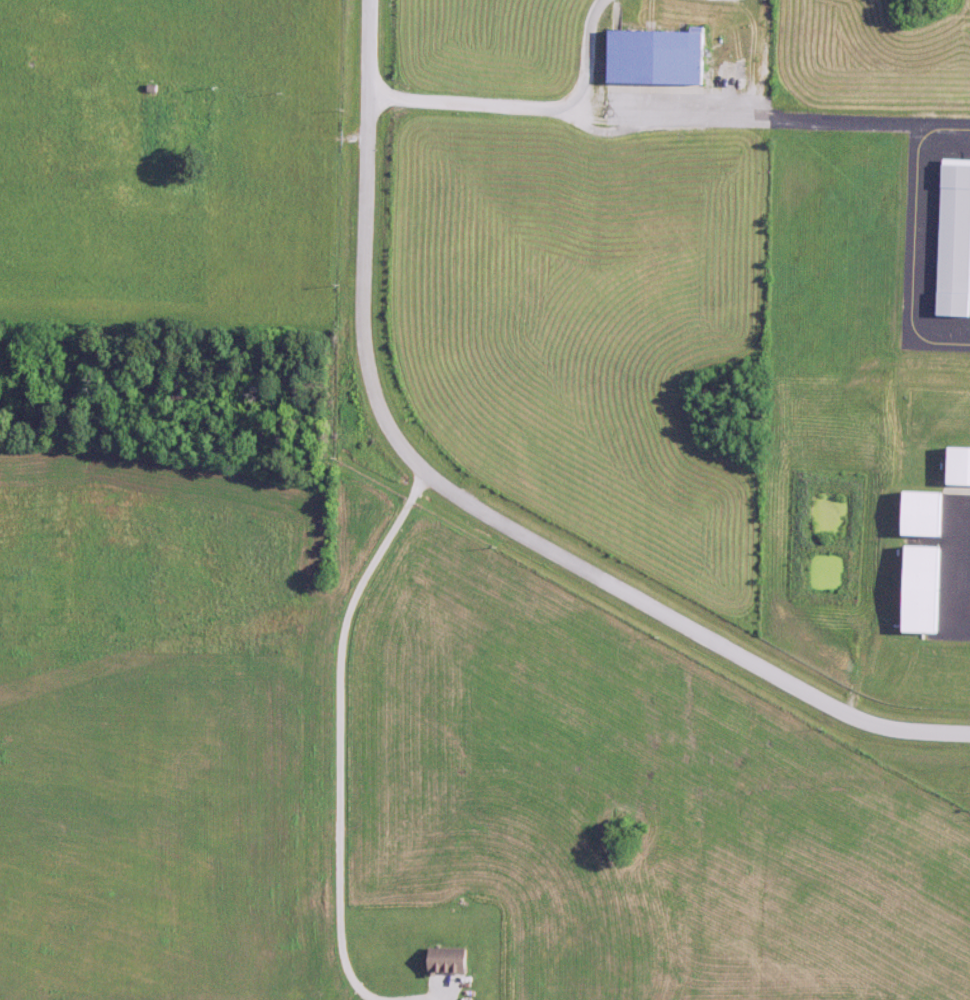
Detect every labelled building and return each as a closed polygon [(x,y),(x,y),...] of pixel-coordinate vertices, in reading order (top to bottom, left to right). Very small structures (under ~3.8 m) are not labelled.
[(609,82),(709,83),(709,31),(609,31),(609,82)] [(969,317),(969,165),(943,164),(941,317),(969,317)] [(952,448),(952,485),(969,485),(969,448),(952,448)] [(951,493),(908,492),(908,536),(950,536),(951,493)] [(948,547),(907,546),(905,633),(946,634),(948,547)] [(431,975),(472,975),(472,948),(431,948),(431,975)]
